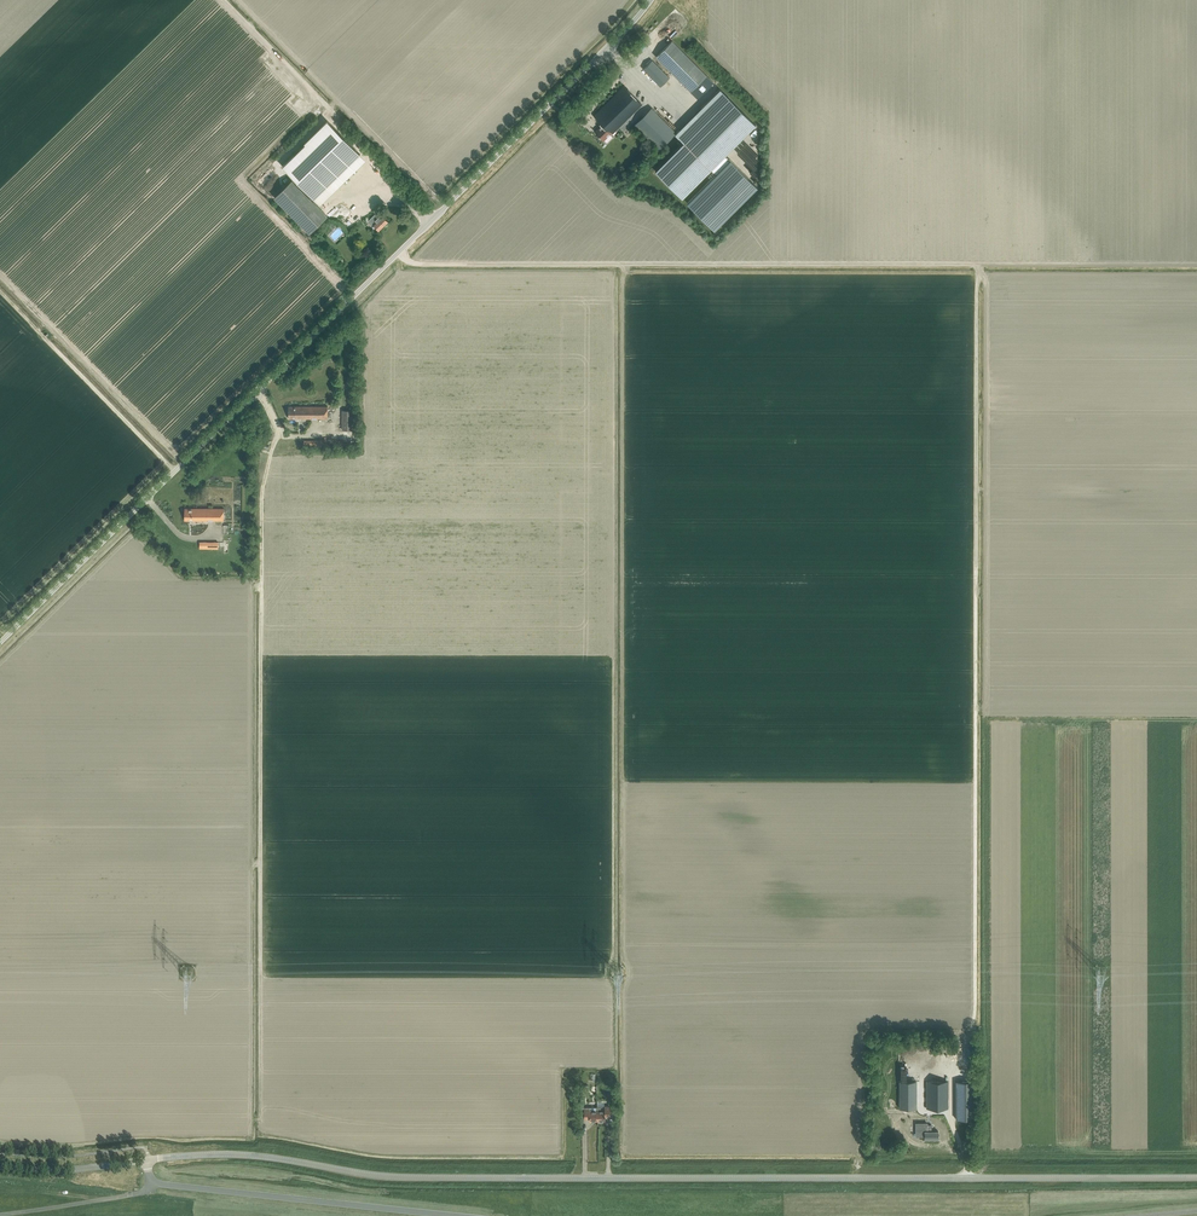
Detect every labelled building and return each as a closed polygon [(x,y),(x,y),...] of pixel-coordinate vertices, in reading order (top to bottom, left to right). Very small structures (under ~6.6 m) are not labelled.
[(676,31),(684,24),(680,21),(673,27),(676,31)] [(690,91),(694,88),(707,75),(672,40),(656,56),(690,91)] [(656,52),(664,44),(661,41),(653,49),(656,52)] [(652,60),(643,69),(660,86),(669,77),(652,60)] [(611,135),(642,104),(624,86),(593,115),(602,124),(595,132),(603,140),(610,133),(611,135)] [(687,138),(678,130),(675,133),(684,142),(655,171),(682,197),(710,169),(725,154),(755,124),(728,97),(687,138)] [(675,131),(652,108),(635,125),(657,148),(675,131)] [(311,196),(357,151),(327,121),(304,143),(305,144),(282,166),(311,196)] [(757,186),(725,154),(710,169),(715,174),(687,203),(714,229),(757,186)] [(275,197),(309,232),(326,215),(292,180),(285,187),(283,185),(280,188),(282,190),(275,197)] [(376,215),(375,214),(370,218),(375,223),(373,225),(378,230),(388,221),(381,214),(379,216),(378,215),(376,215)] [(328,419),(328,407),(288,407),(288,419),(328,419)] [(342,430),(357,430),(357,410),(342,410),(342,430)] [(224,521),(224,508),(185,508),(185,521),(224,521)] [(917,1108),(917,1081),(899,1081),(899,1108),(917,1108)] [(948,1108),(948,1081),(927,1081),(927,1108),(948,1108)] [(976,1081),(956,1081),(956,1119),(976,1119),(976,1081)] [(597,1120),(605,1120),(605,1117),(610,1117),(610,1106),(597,1106),(597,1107),(597,1120)] [(589,1120),(597,1120),(597,1107),(584,1107),(584,1119),(589,1119),(589,1120)] [(938,1138),(938,1131),(931,1131),(931,1125),(924,1125),(918,1125),(918,1135),(925,1135),(925,1138),(938,1138)]
